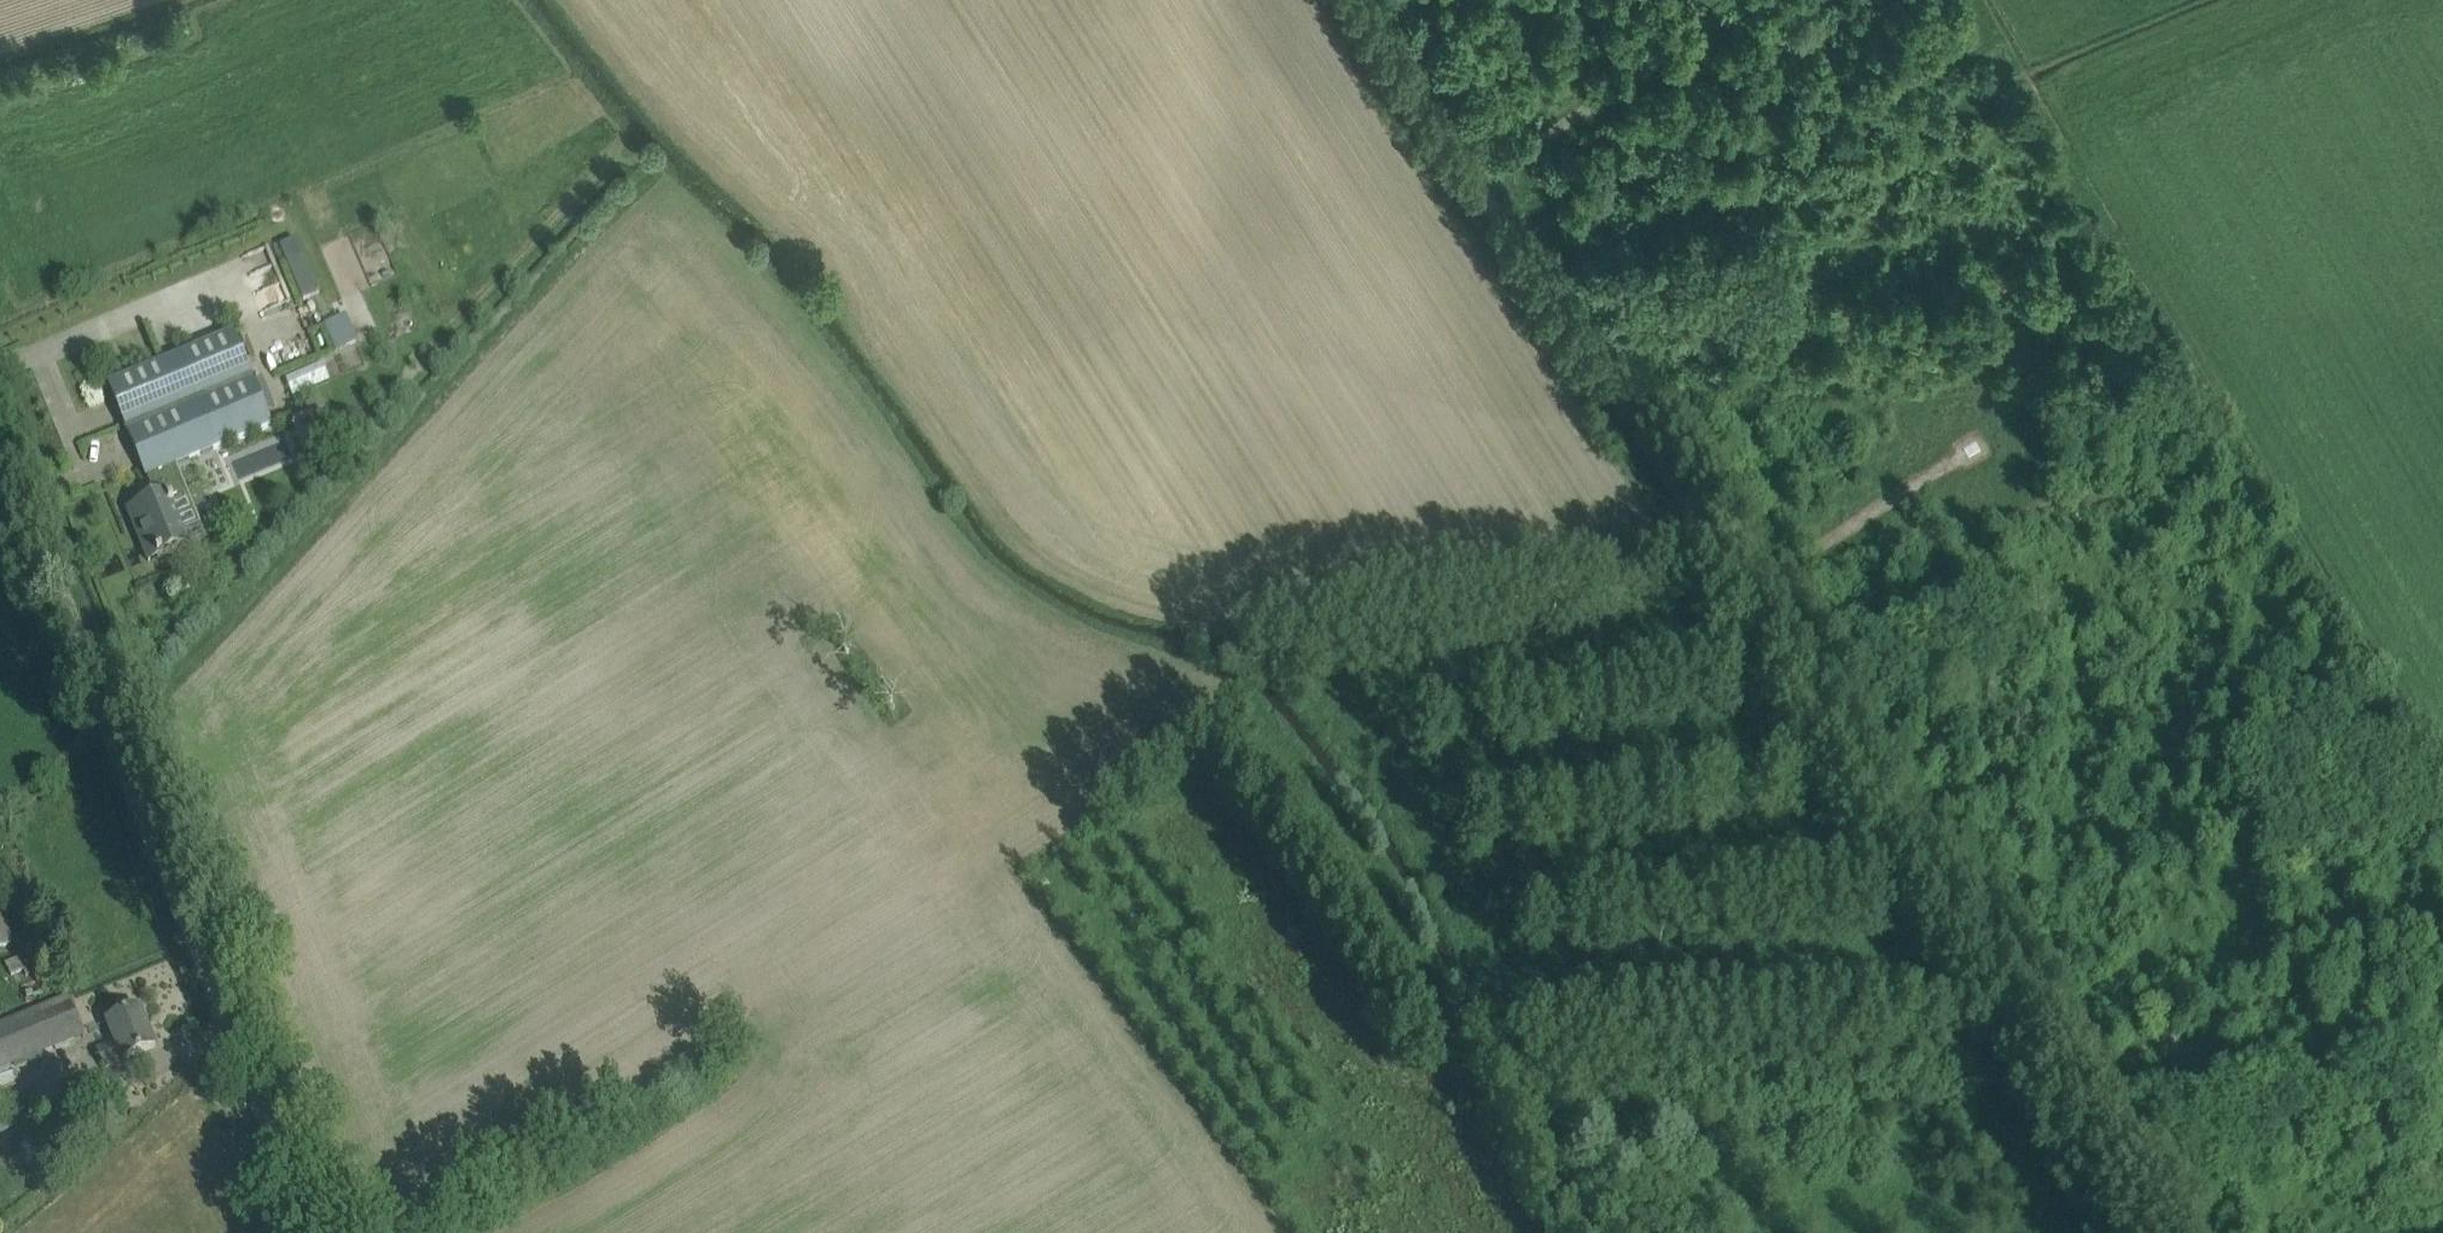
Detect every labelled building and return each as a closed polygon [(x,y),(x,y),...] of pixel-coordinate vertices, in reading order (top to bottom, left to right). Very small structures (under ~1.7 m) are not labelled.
[(272,243),(244,253),(265,311),(316,292),(303,257),(280,265),(272,243)] [(336,350),(358,339),(345,311),(323,322),(336,350)] [(131,375),(108,384),(146,476),(148,475),(158,498),(133,508),(144,534),(139,539),(148,560),(157,556),(157,557),(187,545),(170,505),(182,500),(169,467),(272,426),(234,333),(131,375)] [(59,1043),(82,1034),(67,998),(0,1026),(0,1067),(59,1043)] [(104,1068),(123,1060),(155,1047),(140,1009),(107,1022),(115,1041),(96,1049),(104,1068)] [(60,1098),(73,1080),(51,1064),(38,1082),(60,1098)] [(37,1168),(44,1178),(63,1163),(56,1153),(37,1168)]
